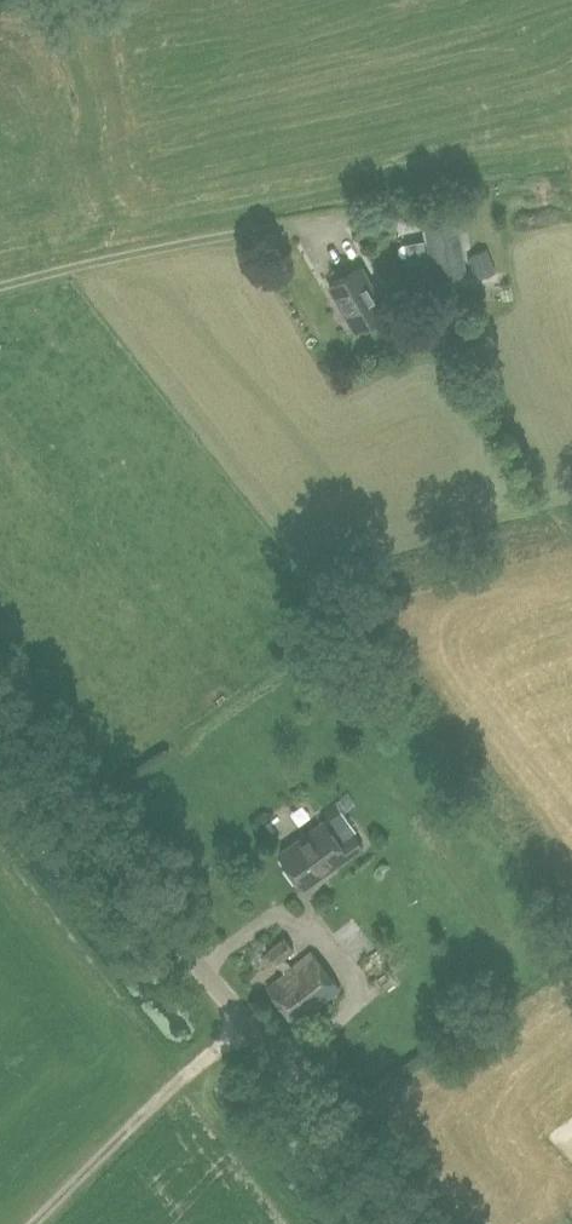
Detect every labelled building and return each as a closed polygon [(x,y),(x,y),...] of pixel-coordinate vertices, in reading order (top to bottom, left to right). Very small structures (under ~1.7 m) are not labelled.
[(425,224),(434,278),(466,273),(456,218),(425,224)] [(329,285),(356,330),(387,312),(361,266),(329,285)] [(335,866),(362,846),(354,834),(357,832),(342,809),(325,821),(280,854),(303,886),(334,864),(335,866)] [(351,920),(335,930),(346,946),(362,936),(351,920)] [(295,1023),(340,988),(312,951),(293,965),(285,956),(294,948),(284,936),(267,950),(277,963),(277,962),(285,972),(266,986),(295,1023)]
